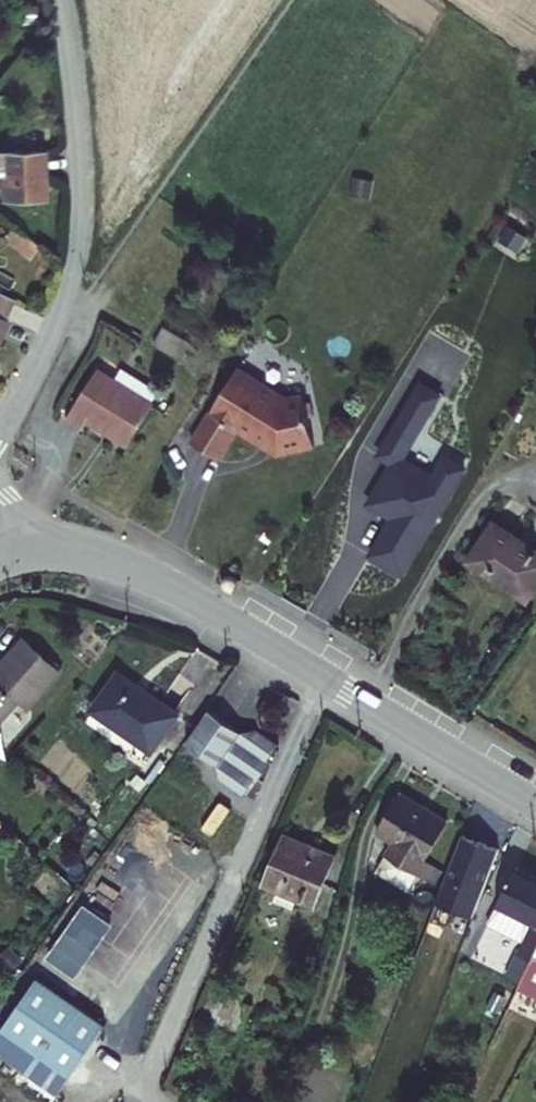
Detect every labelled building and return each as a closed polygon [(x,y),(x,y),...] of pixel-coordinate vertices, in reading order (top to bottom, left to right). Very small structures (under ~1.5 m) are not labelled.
[(34,200),(31,152),(0,154),(0,200),(34,200)] [(146,331),(172,347),(182,330),(156,314),(146,331)] [(112,440),(129,449),(155,406),(86,365),(57,416),(70,425),(78,414),(115,435),(112,440)] [(287,403),(239,372),(192,445),(219,463),(238,433),(262,448),(264,445),(276,452),(277,458),(314,450),(308,421),(305,407),(304,400),(287,403)] [(413,387),(373,459),(386,467),(390,461),(395,465),(433,398),(413,387)] [(310,405),(305,407),(308,421),(314,420),(310,405)] [(390,461),(386,467),(364,508),(388,521),(367,559),(399,578),(459,470),(440,459),(427,482),(395,465),(390,461)] [(525,603),(535,586),(535,554),(490,524),(464,565),(525,603)] [(9,708),(43,670),(8,639),(0,648),(0,701),(9,708)] [(90,705),(151,746),(176,710),(116,669),(90,705)] [(212,776),(236,794),(246,780),(255,767),(272,743),(258,733),(249,726),(236,732),(200,708),(178,739),(210,762),(212,776)] [(372,862),(402,878),(439,811),(390,783),(368,822),(388,832),(372,862)] [(295,899),(313,905),(330,855),(279,838),(262,888),(276,892),(272,904),(291,911),(295,899)] [(535,932),(535,881),(510,868),(490,908),(535,932)] [(490,908),(481,926),(517,944),(500,978),(516,985),(535,945),(535,932),(490,908)] [(535,997),(535,945),(516,985),(516,986),(535,997)] [(62,1081),(96,1032),(27,984),(0,1022),(0,1036),(62,1081)]
